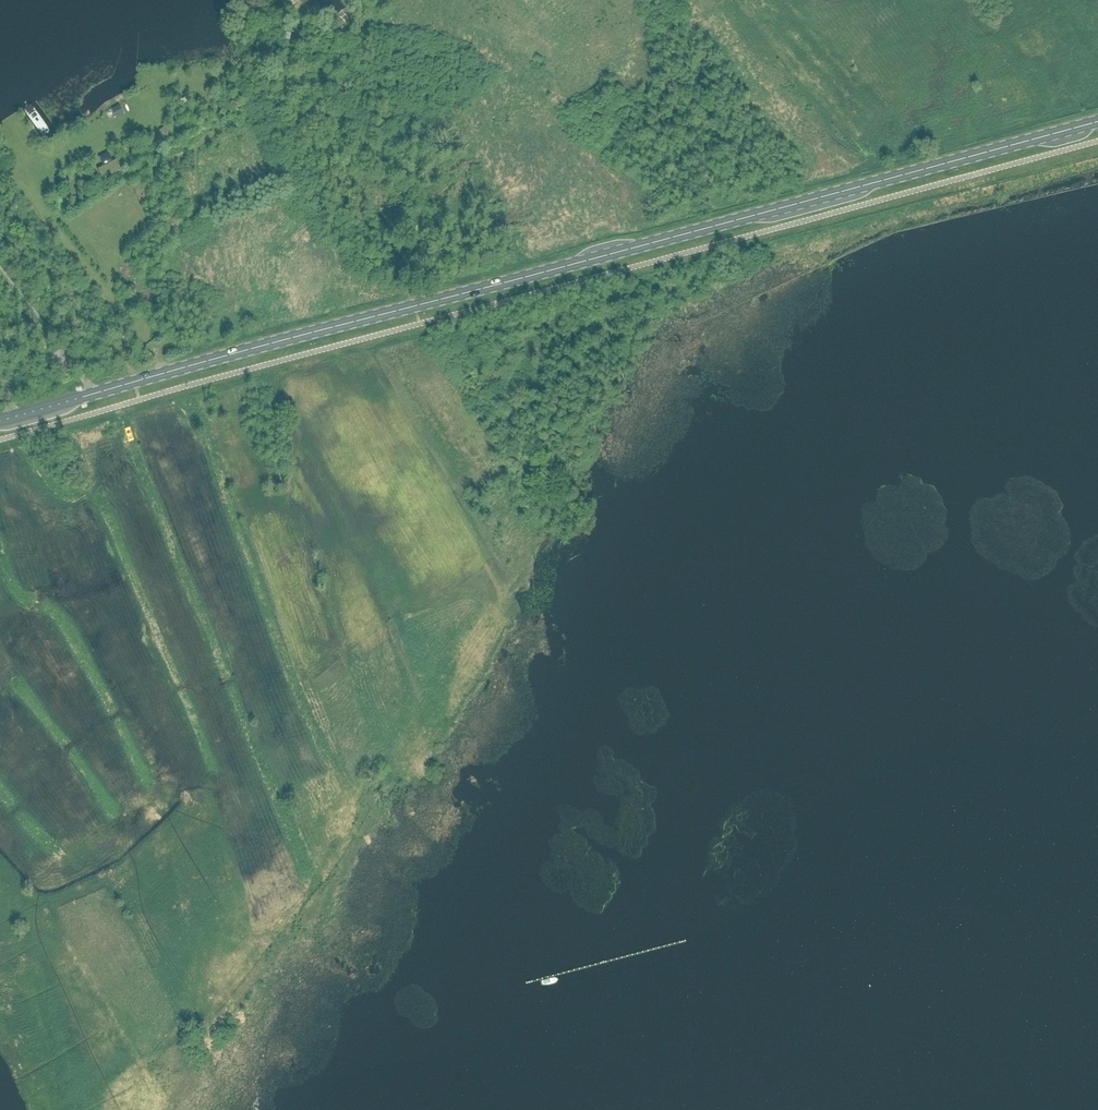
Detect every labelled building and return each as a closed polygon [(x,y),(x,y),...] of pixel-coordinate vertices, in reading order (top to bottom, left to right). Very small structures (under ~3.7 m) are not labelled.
[(300,0),(282,0),(289,9),(300,0)] [(278,26),(276,38),(289,40),(291,29),(278,26)] [(119,105),(111,109),(116,118),(124,114),(119,105)] [(116,160),(97,170),(101,179),(121,169),(116,160)] [(574,224),(581,236),(586,234),(579,221),(574,224)]
